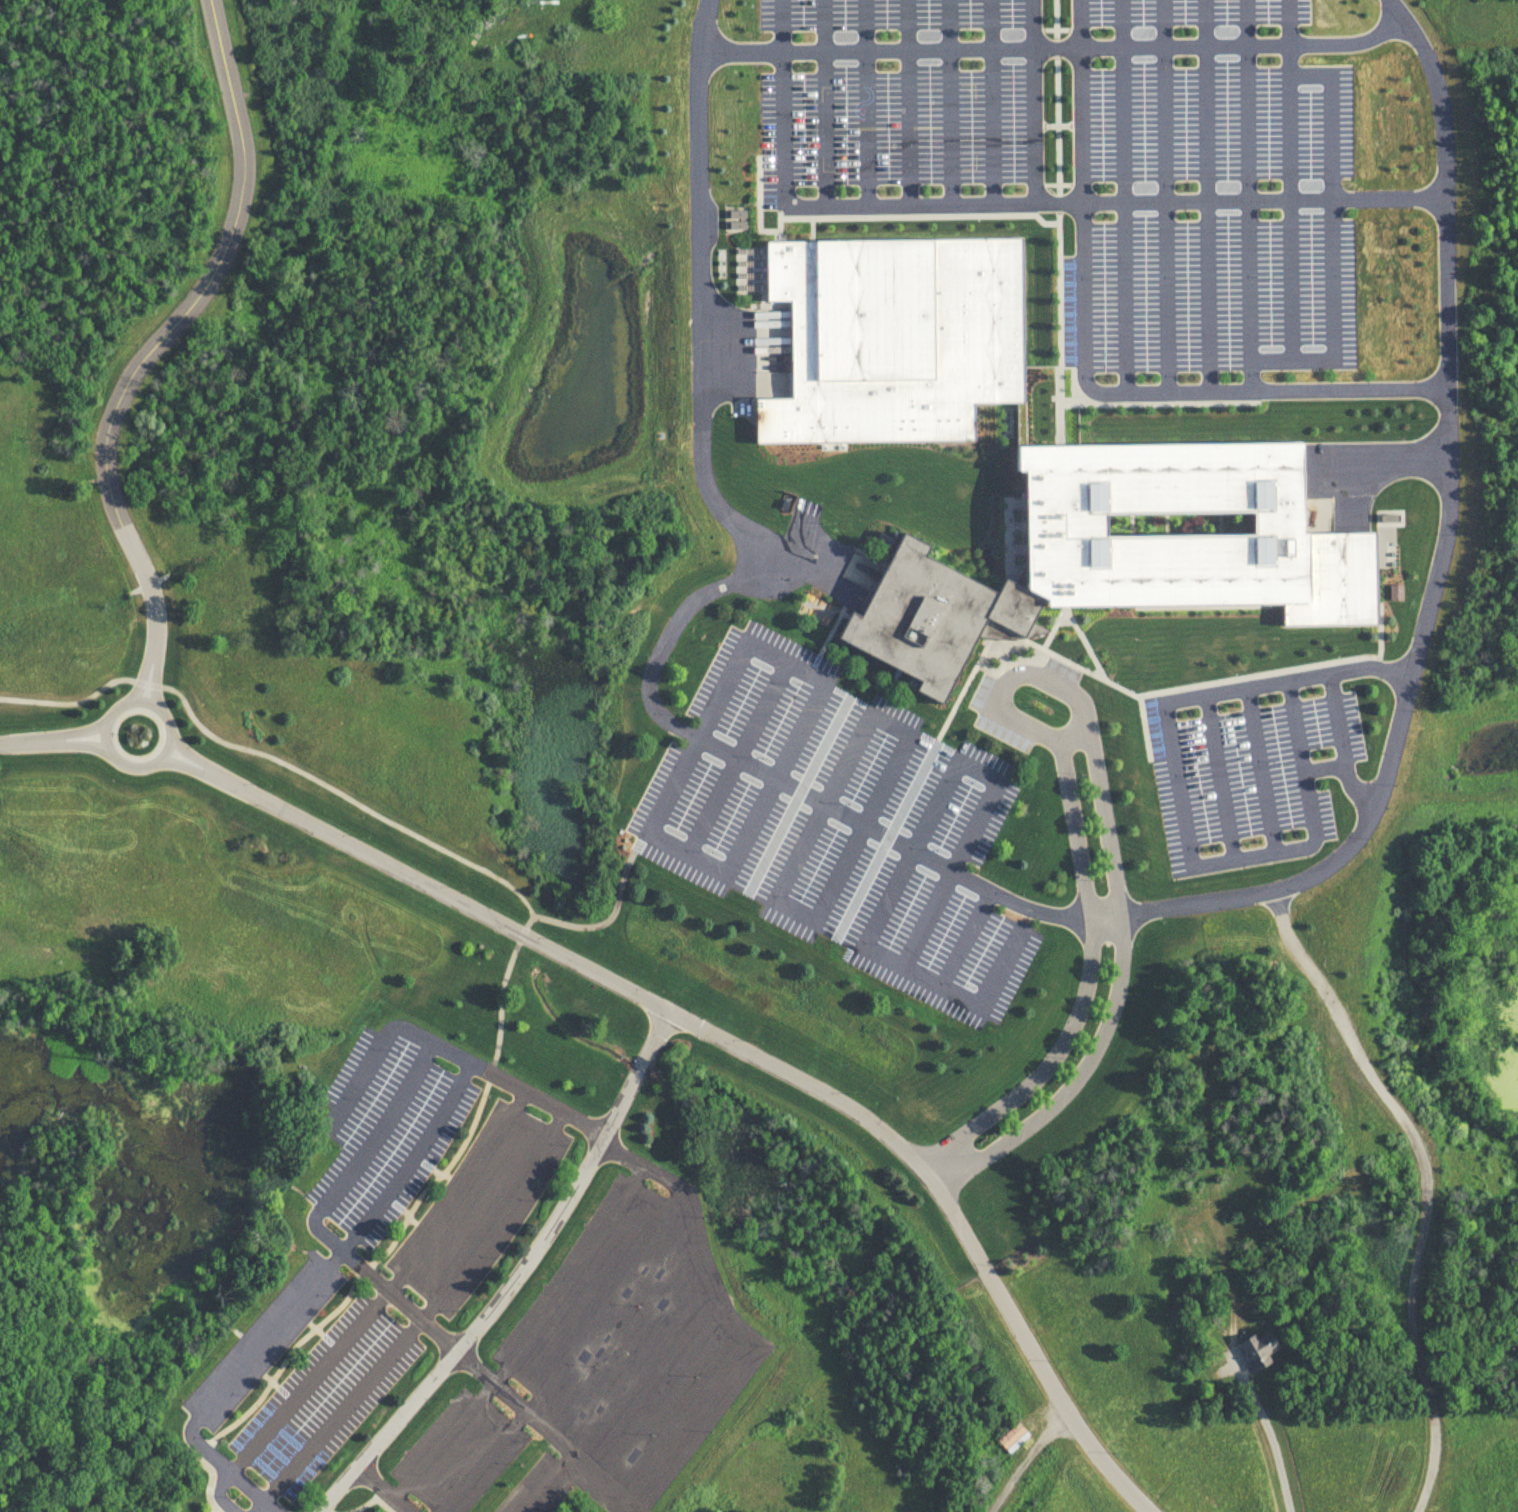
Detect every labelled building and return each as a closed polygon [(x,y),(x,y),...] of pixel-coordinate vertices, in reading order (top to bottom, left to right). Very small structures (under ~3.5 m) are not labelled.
[(839,635),(853,610),(862,615),(906,531),(931,545),(926,554),(998,591),(1006,577),(1029,589),(1027,469),(1019,469),(1019,445),(1019,402),(975,403),(976,438),(757,442),(758,397),(792,398),(791,299),(770,300),(767,241),(1023,238),(1026,444),(1059,443),(1304,441),(1306,533),(1378,532),(1380,625),(1285,624),(1284,602),(1049,605),(1049,598),(1045,596),(1033,620),(1050,630),(1043,633),(1027,636),(1010,638),(991,636),(978,635),(944,702),(917,689),(922,679),(839,635)] [(1239,1343),(1257,1332),(1260,1337),(1271,1331),(1280,1347),(1268,1354),(1273,1362),(1255,1371),(1239,1343)] [(999,1440),(1010,1452),(1031,1434),(1019,1421),(999,1440)]
